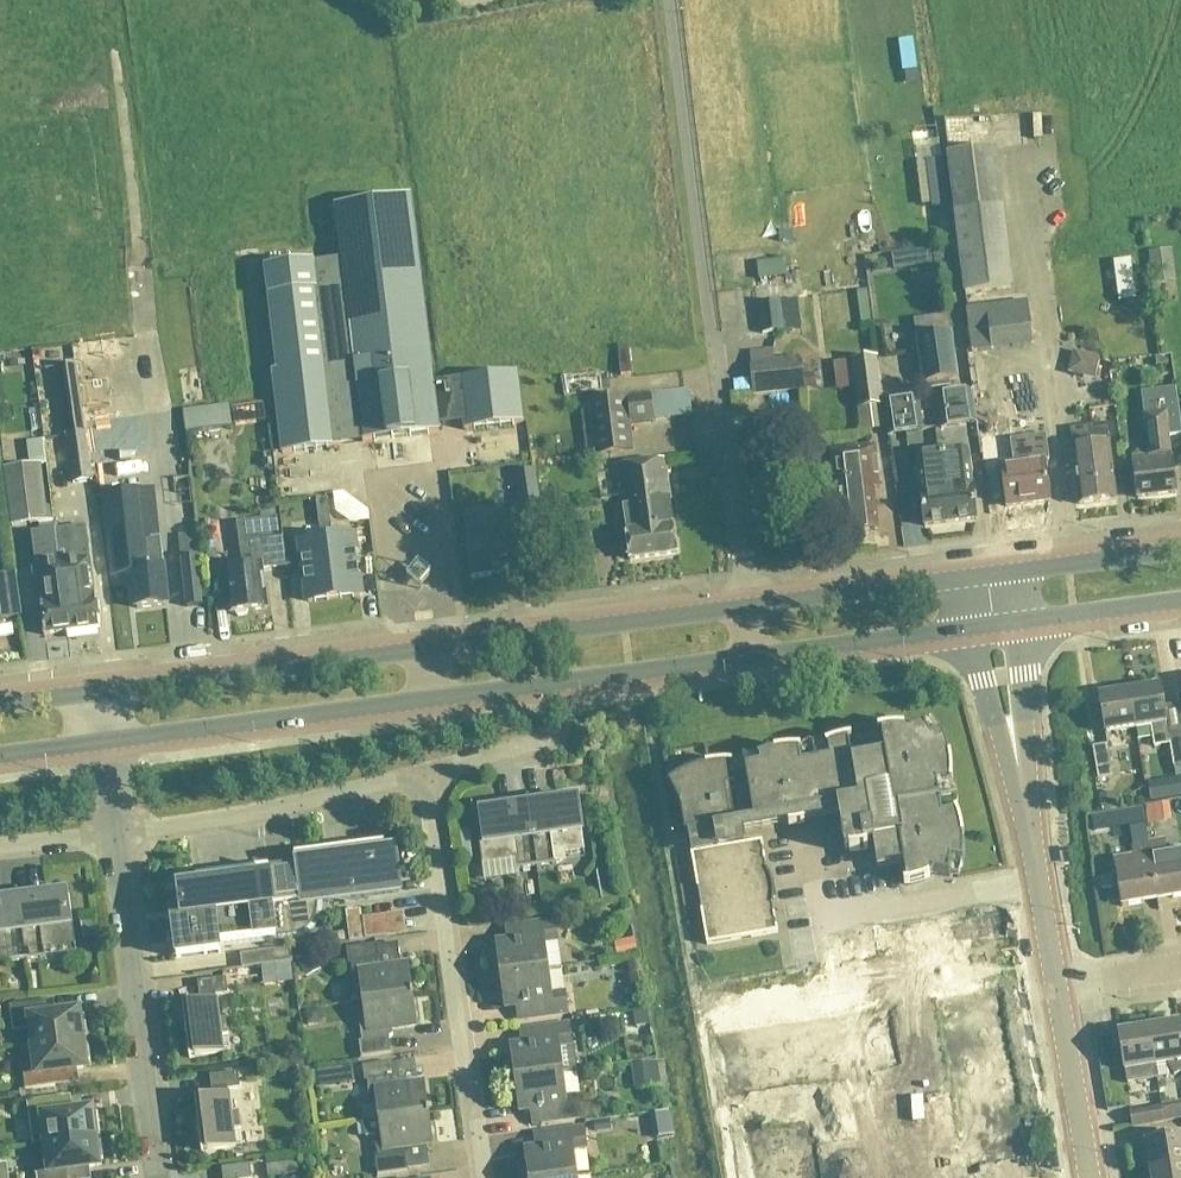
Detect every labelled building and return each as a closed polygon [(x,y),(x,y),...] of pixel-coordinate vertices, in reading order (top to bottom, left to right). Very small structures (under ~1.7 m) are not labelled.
[(947,157),(965,298),(1010,292),(993,152),(947,157)] [(272,373),(281,456),(340,448),(340,447),(438,435),(437,428),(463,425),(464,432),(523,425),(517,374),(458,381),(458,385),(432,388),(410,199),(335,208),(341,262),(313,266),(313,263),(265,269),(277,372),(272,373)] [(332,211),(320,214),(327,244),(339,242),(332,211)] [(1172,253),(1148,256),(1152,286),(1175,284),(1172,253)] [(767,283),(787,283),(788,270),(768,269),(767,283)] [(799,297),(749,304),(753,339),(804,333),(799,300),(799,297)] [(985,308),(966,310),(963,311),(969,355),(1032,347),(1026,302),(985,308)] [(951,335),(916,340),(922,387),(957,382),(951,335)] [(112,344),(78,348),(82,386),(106,383),(104,359),(114,358),(112,344)] [(753,399),(804,393),(800,357),(772,360),(771,352),(748,354),(753,399)] [(876,361),(852,364),(858,411),(882,408),(876,361)] [(1136,500),(1175,496),(1168,437),(1180,436),(1180,434),(1176,392),(1141,396),(1148,457),(1132,459),(1136,500)] [(972,395),(936,400),(941,431),(976,426),(972,395)] [(650,396),(625,397),(587,401),(587,403),(578,404),(580,424),(589,423),(593,458),(632,454),(629,426),(653,423),(650,396)] [(681,422),(679,401),(659,404),(662,424),(681,422)] [(917,402),(882,408),(884,408),(887,430),(888,439),(922,434),(917,402)] [(181,413),(183,436),(230,429),(227,407),(181,413)] [(90,482),(80,415),(61,418),(71,485),(90,482)] [(113,463),(122,462),(136,460),(147,436),(131,416),(107,419),(97,442),(113,463)] [(1073,470),(1112,465),(1110,445),(1108,445),(1106,427),(1070,432),(1072,449),(1071,449),(1073,470)] [(1005,510),(1047,505),(1049,505),(1044,464),(1049,463),(1045,438),(1009,442),(1012,466),(1000,468),(1005,510)] [(832,484),(877,478),(874,448),(829,454),(832,484)] [(940,457),(949,524),(974,521),(966,453),(940,457)] [(949,524),(940,457),(915,460),(924,527),(949,524)] [(623,515),(670,510),(664,462),(617,468),(623,515)] [(1112,465),(1073,470),(1077,508),(1117,503),(1112,465)] [(39,467),(3,472),(10,528),(46,523),(39,467)] [(533,473),(514,476),(519,514),(538,511),(533,473)] [(877,478),(832,484),(834,496),(836,496),(841,538),(878,533),(873,492),(879,491),(877,478)] [(153,491),(102,498),(111,578),(132,575),(136,611),(167,607),(153,491)] [(315,502),(317,518),(328,517),(326,501),(315,502)] [(670,510),(623,515),(629,563),(677,557),(673,527),(672,527),(670,510)] [(510,546),(505,512),(468,517),(472,551),(467,551),(472,582),(518,575),(514,545),(510,546)] [(319,534),(330,533),(328,517),(317,518),(319,534)] [(288,551),(287,542),(279,543),(276,518),(236,524),(242,569),(224,572),(230,617),(235,616),(236,617),(243,617),(245,615),(266,612),(261,569),(271,567),(271,570),(285,568),(283,552),(288,551)] [(84,528),(53,532),(66,634),(99,630),(95,599),(94,599),(89,560),(88,560),(84,528)] [(66,634),(53,532),(31,535),(43,637),(66,634)] [(177,558),(178,558),(184,608),(203,606),(196,556),(199,555),(197,534),(176,536),(177,558)] [(351,539),(326,542),(333,601),(339,600),(339,601),(353,599),(353,598),(359,598),(357,579),(358,579),(358,577),(356,577),(355,571),(357,571),(357,569),(355,569),(351,539)] [(333,601),(326,542),(300,545),(303,576),(302,576),(302,577),(304,577),(305,584),(303,584),(303,586),(305,585),(307,604),(313,603),(313,604),(327,602),(333,601)] [(1168,737),(1160,688),(1129,693),(1136,730),(1150,728),(1154,748),(1169,746),(1173,768),(1180,767),(1180,735),(1168,737)] [(1105,735),(1136,730),(1129,693),(1098,698),(1105,735)] [(925,875),(949,879),(951,863),(962,865),(963,856),(963,848),(962,840),(961,831),(959,823),(956,815),(942,817),(937,789),(951,787),(951,778),(951,770),(949,761),(947,753),(944,746),(940,738),(930,743),(923,730),(902,740),(899,734),(893,734),(887,735),(881,735),(885,758),(852,764),(859,803),(836,807),(838,823),(869,818),(873,844),(878,871),(903,867),(907,887),(916,885),(924,883),(925,875)] [(761,842),(716,850),(713,829),(836,807),(859,803),(852,764),(848,743),(851,742),(850,739),(842,741),(833,743),(825,746),(825,747),(813,753),(800,751),(800,750),(791,750),(782,751),(773,753),(774,754),(768,755),(762,757),(756,759),(752,761),(744,765),(731,764),(731,763),(722,762),(713,763),(705,765),(705,766),(698,768),(694,769),(684,773),(679,776),(673,779),(668,783),(678,805),(683,835),(687,834),(690,855),(689,855),(705,946),(777,934),(772,905),(773,899),(773,893),(772,887),(771,881),(769,876),(766,870),(761,842)] [(1091,749),(1096,781),(1111,779),(1106,746),(1091,749)] [(561,863),(565,857),(584,855),(576,803),(550,806),(549,798),(527,801),(537,869),(556,867),(561,863)] [(517,872),(537,869),(527,801),(506,804),(507,813),(480,816),(484,846),(478,847),(481,869),(516,864),(517,872)] [(1169,806),(1145,810),(1147,828),(1171,825),(1169,806)] [(844,854),(864,851),(863,846),(873,844),(869,818),(838,823),(844,854)] [(1158,902),(1180,898),(1180,850),(1165,853),(1163,841),(1148,844),(1158,902)] [(1148,844),(1135,846),(1132,846),(1133,858),(1113,861),(1121,908),(1158,902),(1148,844)] [(254,873),(245,874),(254,943),(276,940),(293,938),(300,936),(306,933),(311,927),(315,921),(317,914),(317,906),(326,905),(399,895),(393,855),(375,857),(374,849),(319,856),(294,859),(294,861),(297,860),(298,867),(297,867),(297,868),(265,872),(265,871),(253,867),(254,873)] [(218,947),(254,943),(245,874),(195,881),(196,889),(179,891),(184,931),(172,933),(174,944),(175,944),(203,940),(205,956),(203,956),(203,957),(219,955),(218,947)] [(37,892),(16,894),(25,963),(44,961),(43,953),(75,949),(72,927),(69,927),(65,897),(39,900),(37,892)] [(25,963),(16,894),(0,896),(0,964),(5,965),(25,963)] [(343,913),(347,944),(363,942),(358,911),(343,913)] [(500,978),(547,972),(544,946),(558,944),(555,923),(512,928),(514,943),(495,945),(500,978)] [(94,924),(82,926),(83,942),(96,940),(94,924)] [(633,940),(613,943),(616,959),(636,956),(633,940)] [(361,1005),(412,998),(407,967),(383,970),(382,964),(378,962),(375,947),(345,951),(348,967),(350,966),(354,991),(359,991),(361,1005)] [(288,950),(238,957),(240,971),(290,964),(288,950)] [(551,997),(547,972),(500,978),(505,1011),(523,1009),(525,1023),(568,1017),(565,995),(551,997)] [(197,984),(199,1006),(183,1008),(183,1007),(182,1007),(189,1061),(190,1061),(190,1060),(222,1056),(220,1038),(227,1037),(225,1021),(218,1022),(215,998),(227,997),(225,981),(197,984)] [(939,999),(944,1028),(999,1018),(994,990),(939,999)] [(412,998),(361,1005),(363,1019),(358,1019),(361,1045),(358,1045),(361,1060),(390,1056),(388,1041),(392,1038),(391,1032),(416,1029),(412,998)] [(32,1049),(87,1042),(84,1019),(78,1020),(78,1014),(45,1018),(43,1004),(9,1008),(12,1034),(30,1032),(32,1049)] [(855,1014),(864,1069),(893,1064),(883,1009),(855,1014)] [(828,1019),(801,1023),(811,1078),(838,1073),(864,1069),(855,1014),(828,1019)] [(954,1081),(1008,1072),(1003,1045),(999,1018),(944,1028),(949,1054),(954,1081)] [(784,1083),(811,1078),(801,1023),(775,1028),(748,1033),(757,1087),(784,1083)] [(1155,1066),(1169,1063),(1169,1067),(1174,1076),(1180,1072),(1180,1034),(1179,1024),(1149,1029),(1155,1066)] [(510,1049),(514,1082),(561,1076),(558,1050),(572,1048),(569,1026),(527,1032),(529,1046),(510,1049)] [(1119,1034),(1125,1071),(1127,1084),(1158,1079),(1155,1066),(1149,1029),(1119,1034)] [(729,1092),(757,1087),(748,1033),(720,1038),(729,1092)] [(635,1035),(636,1060),(659,1058),(658,1034),(635,1035)] [(90,1064),(87,1042),(32,1049),(34,1065),(21,1067),(24,1093),(54,1089),(52,1075),(85,1071),(84,1065),(90,1064)] [(376,1108),(378,1123),(428,1116),(423,1084),(399,1088),(398,1082),(394,1080),(392,1065),(362,1069),(364,1084),(367,1084),(370,1109),(376,1108)] [(1008,1072),(954,1081),(958,1108),(963,1135),(1017,1125),(1013,1098),(1008,1072)] [(564,1075),(565,1092),(582,1091),(581,1074),(564,1075)] [(194,1102),(201,1155),(202,1155),(202,1154),(234,1150),(232,1132),(239,1131),(237,1115),(230,1116),(227,1093),(239,1091),(237,1075),(209,1079),(212,1100),(195,1102),(195,1101),(194,1102)] [(561,1076),(514,1082),(519,1115),(538,1112),(540,1127),(582,1121),(579,1099),(565,1101),(561,1076)] [(44,1147),(100,1140),(97,1117),(91,1118),(90,1112),(58,1116),(56,1102),(21,1107),(25,1133),(42,1130),(44,1147)] [(1160,1107),(1127,1113),(1130,1130),(1163,1124),(1160,1107)] [(374,1139),(377,1162),(375,1163),(377,1177),(407,1174),(405,1159),(408,1156),(408,1150),(432,1147),(428,1116),(378,1123),(362,1125),(364,1140),(374,1139)] [(528,1177),(576,1177),(572,1154),(586,1152),(583,1130),(541,1136),(543,1150),(524,1153),(528,1177)] [(813,1161),(808,1132),(754,1142),(759,1170),(760,1177),(816,1177),(813,1161)] [(1180,1167),(1180,1135),(1146,1142),(1152,1172),(1180,1167)] [(34,1165),(35,1177),(66,1177),(65,1173),(98,1169),(97,1163),(103,1162),(100,1140),(44,1147),(32,1148),(34,1165)] [(249,1167),(221,1171),(222,1177),(250,1177),(249,1167)] [(1152,1172),(1153,1177),(1180,1177),(1180,1167),(1152,1172)]
